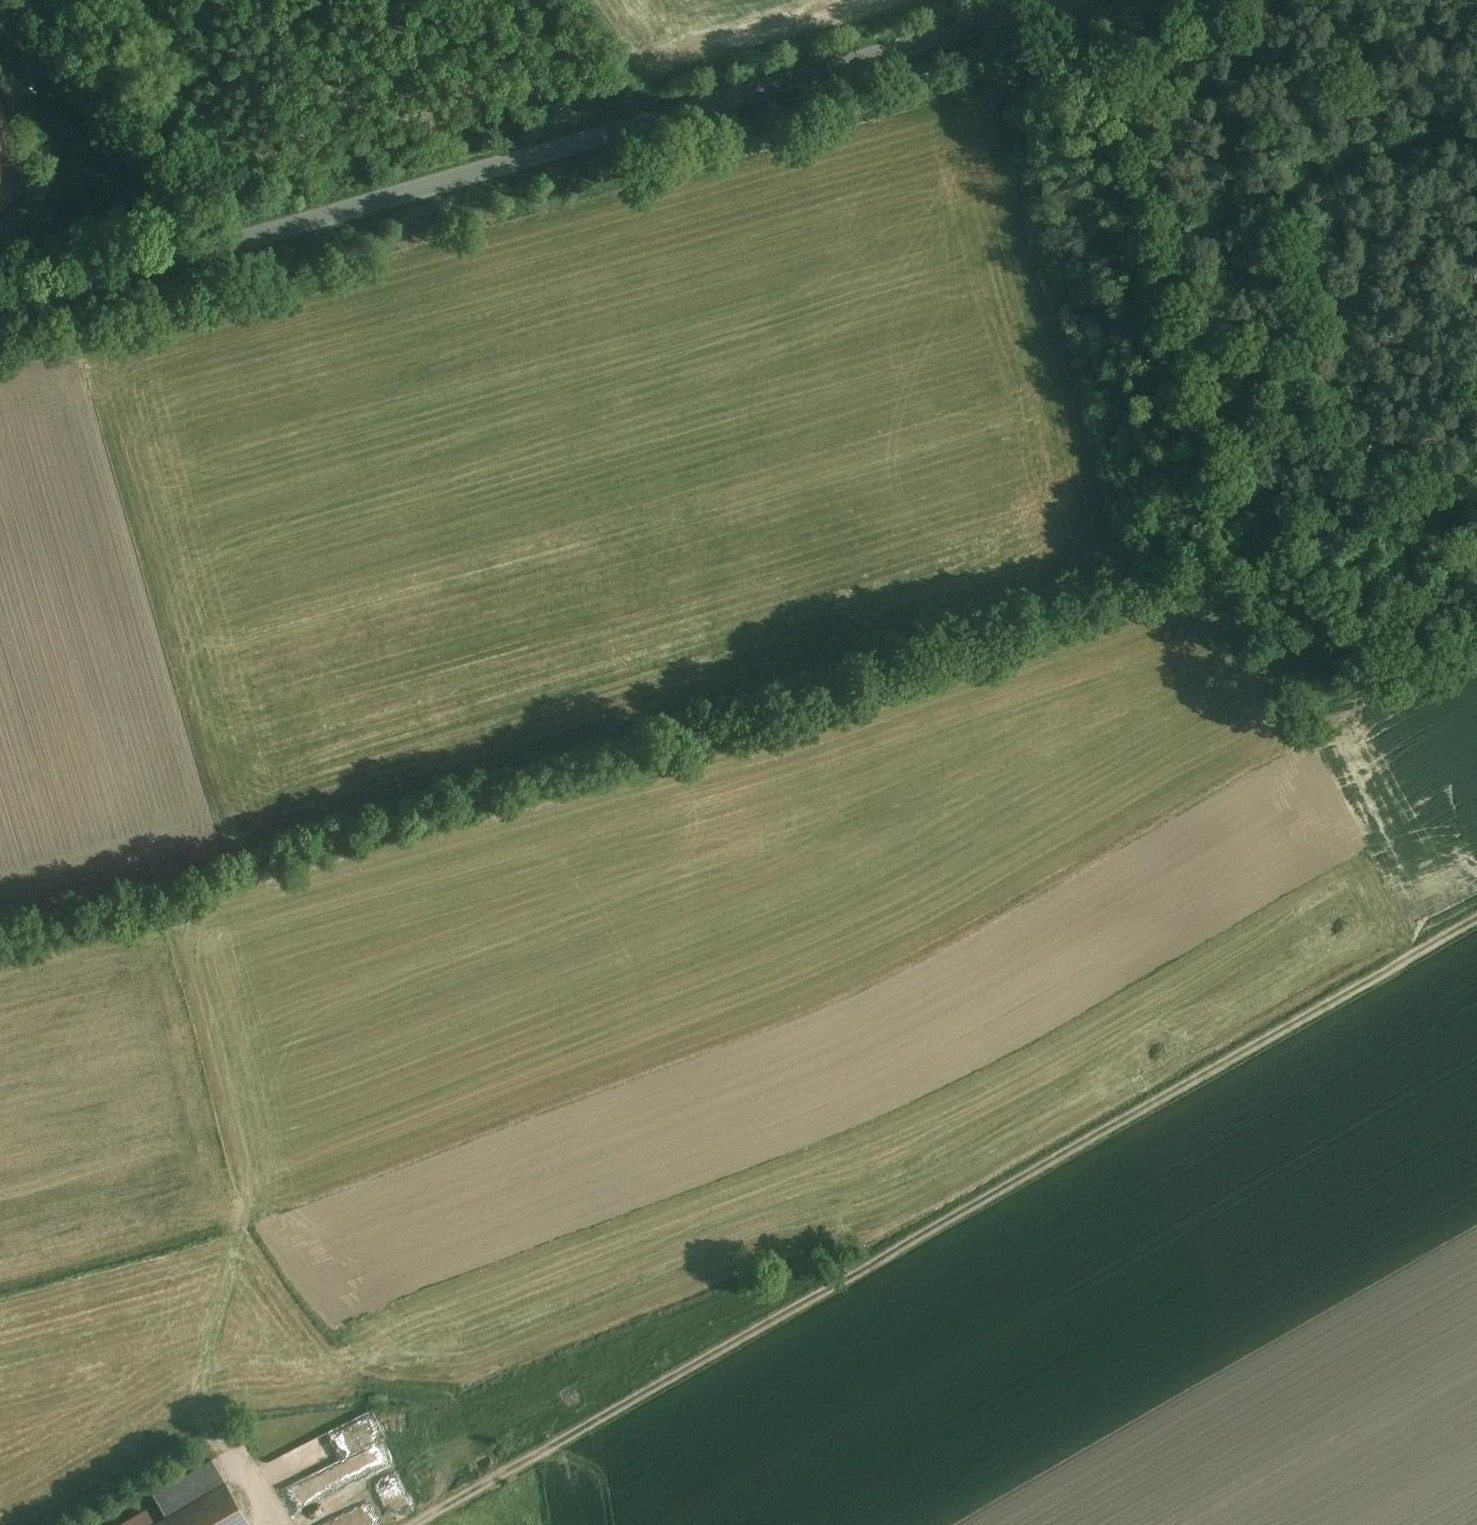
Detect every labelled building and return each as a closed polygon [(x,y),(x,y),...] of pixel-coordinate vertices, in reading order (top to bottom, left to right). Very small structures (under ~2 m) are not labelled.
[(41,16),(55,4),(51,0),(27,0),(41,16)] [(374,1411),(265,1457),(277,1486),(341,1459),(348,1477),(394,1457),(374,1411)] [(151,1492),(165,1514),(223,1480),(209,1457),(151,1492)] [(147,1524),(249,1524),(223,1480),(165,1514),(150,1524),(147,1524)] [(150,1524),(142,1511),(119,1524),(147,1524),(150,1524)]
